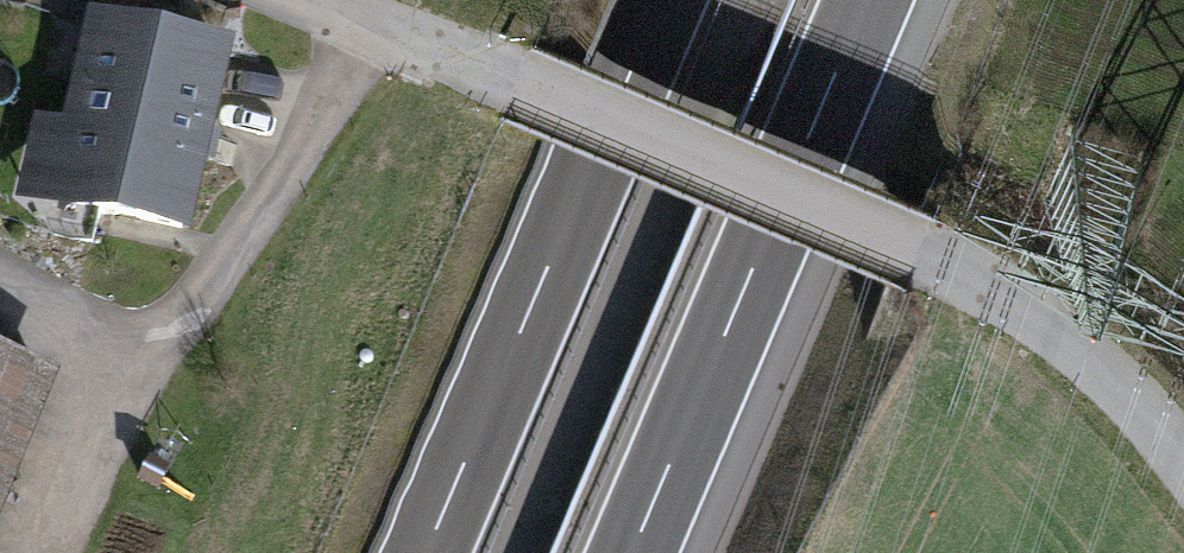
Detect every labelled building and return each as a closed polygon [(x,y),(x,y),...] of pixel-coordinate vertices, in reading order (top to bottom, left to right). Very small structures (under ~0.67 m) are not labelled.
[(220,54),(98,26),(58,199),(180,227),(220,54)] [(0,361),(0,478),(42,378),(0,361)]
